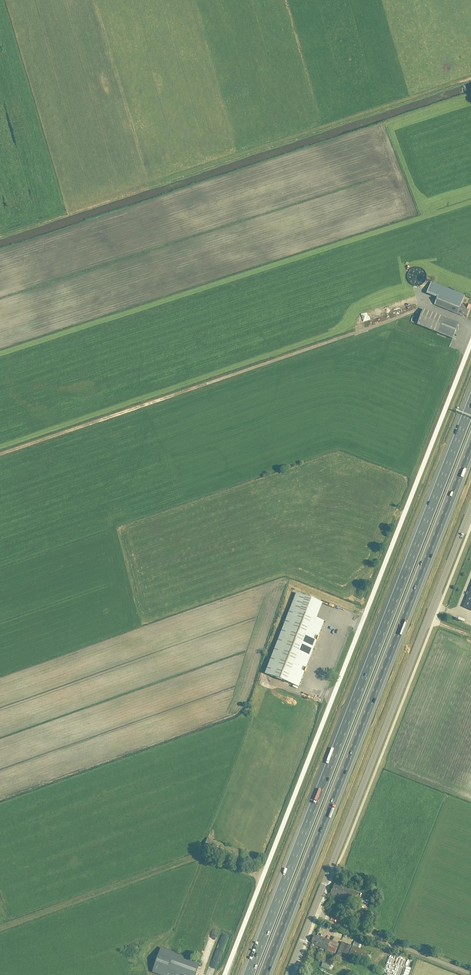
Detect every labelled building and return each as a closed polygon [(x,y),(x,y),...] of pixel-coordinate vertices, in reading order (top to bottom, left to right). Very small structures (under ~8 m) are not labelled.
[(461,305),(464,296),(442,287),(440,291),(439,295),(435,305),(463,316),(464,315),(467,317),(470,306),(467,304),(465,307),(461,305)] [(459,323),(428,311),(423,309),(417,325),(452,339),(459,323)] [(306,668),(317,640),(317,641),(319,637),(318,637),(324,621),(309,615),(315,601),(296,593),(265,674),(298,687),(304,672),(305,672),(307,668),(306,668)] [(243,863),(247,854),(240,851),(237,860),(243,863)] [(354,904),(359,893),(335,884),(330,894),(354,904)] [(365,915),(361,911),(361,909),(358,909),(359,911),(356,912),(355,916),(358,920),(363,920),(365,915)] [(212,944),(217,934),(212,932),(207,942),(212,944)] [(327,950),(330,941),(317,935),(316,937),(314,936),(311,942),(314,944),(314,945),(327,950)] [(335,954),(339,944),(330,941),(327,950),(326,951),(335,954)] [(360,941),(357,947),(364,950),(367,944),(360,941)] [(342,942),(336,956),(346,960),(351,946),(342,942)] [(365,961),(368,953),(352,947),(352,946),(349,954),(365,961)] [(152,972),(153,972),(160,974),(195,974),(200,963),(174,953),(168,951),(161,948),(152,972)] [(325,957),(322,963),(330,966),(332,961),(325,957)]
